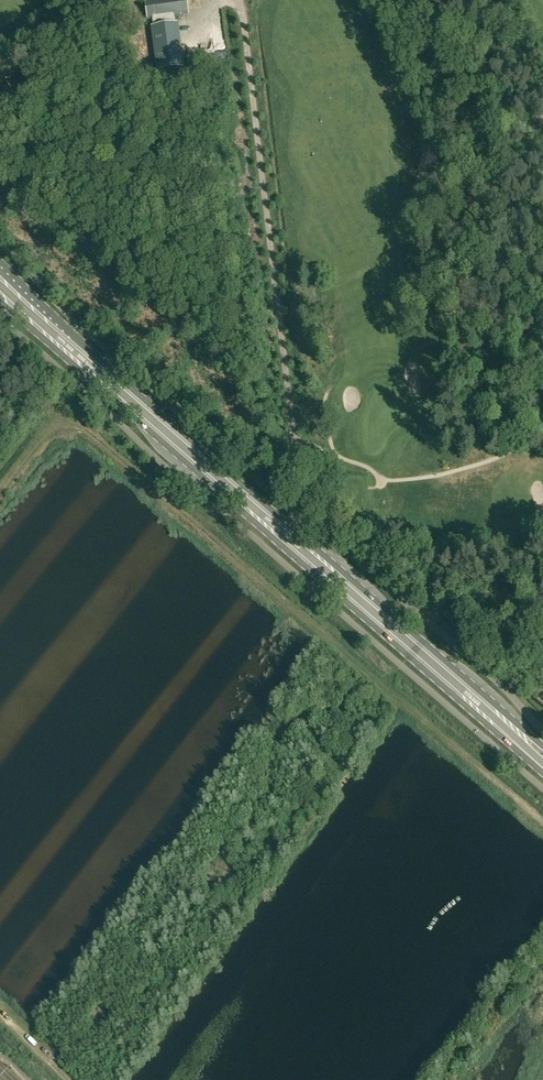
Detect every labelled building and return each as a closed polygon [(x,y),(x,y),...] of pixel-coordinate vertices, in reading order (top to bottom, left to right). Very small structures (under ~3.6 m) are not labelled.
[(142,18),(181,12),(179,0),(139,0),(142,18)]
